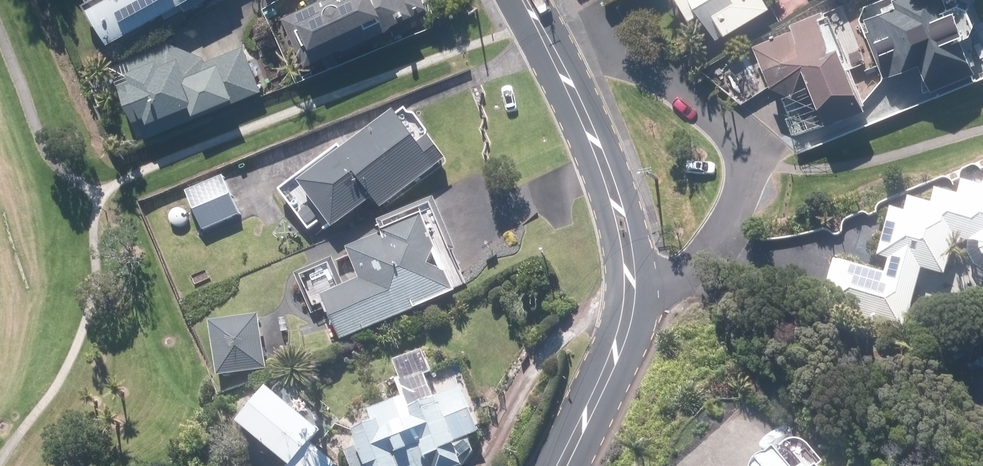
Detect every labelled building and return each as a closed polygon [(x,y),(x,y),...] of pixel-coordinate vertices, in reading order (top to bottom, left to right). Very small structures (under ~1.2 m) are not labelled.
[(95,2),(110,30),(117,25),(122,35),(189,0),(99,0),(95,2)] [(324,59),(360,42),(362,46),(406,25),(404,22),(436,7),(433,0),(326,0),(302,12),(324,59)] [(710,23),(717,19),(727,36),(786,2),(785,0),(697,0),(710,23)] [(914,2),(875,16),(879,29),(875,30),(892,75),(936,58),(946,84),(982,70),(982,49),(977,32),(982,29),(982,8),(980,0),(976,0),(963,5),(961,0),(913,0),(914,2)] [(801,23),(803,26),(763,45),(774,70),(782,67),(789,81),(799,85),(817,125),(843,114),(846,120),(888,100),(861,42),(857,44),(852,33),(839,39),(827,11),(801,23)] [(177,41),(120,64),(141,116),(146,114),(155,135),(271,89),(253,45),(213,61),(211,55),(177,41)] [(434,137),(442,131),(431,116),(423,122),(412,108),(354,152),(350,146),(290,190),(323,235),(340,222),(343,226),(386,195),(394,207),(460,157),(443,135),(436,140),(434,137)] [(231,175),(196,192),(213,228),(249,212),(231,175)] [(982,175),(979,178),(977,183),(976,187),(955,182),(952,195),(929,189),(926,203),(903,197),(899,211),(886,207),(874,255),(884,258),(880,273),(829,260),(817,309),(901,330),(917,268),(941,274),(950,238),(966,242),(965,248),(965,253),(967,257),(969,262),(972,265),(977,268),(981,271),(982,271),(982,175)] [(364,247),(365,251),(341,260),(340,257),(301,273),(317,314),(339,305),(352,337),(464,291),(463,286),(466,285),(465,260),(440,197),(388,218),(394,235),(364,247)] [(266,314),(218,320),(225,375),(273,369),(266,314)] [(436,372),(427,351),(402,362),(416,395),(382,409),(387,421),(357,433),(364,448),(357,451),(363,465),(467,465),(476,462),(473,455),(482,451),(477,436),(491,430),(473,386),(442,400),(431,374),(436,372)] [(292,465),(342,465),(344,464),(319,439),(327,431),(282,389),(253,421),(297,461),(292,465)] [(739,465),(777,465),(761,447),(754,452),(750,454),(745,457),(742,460),(740,464),(739,465)]
